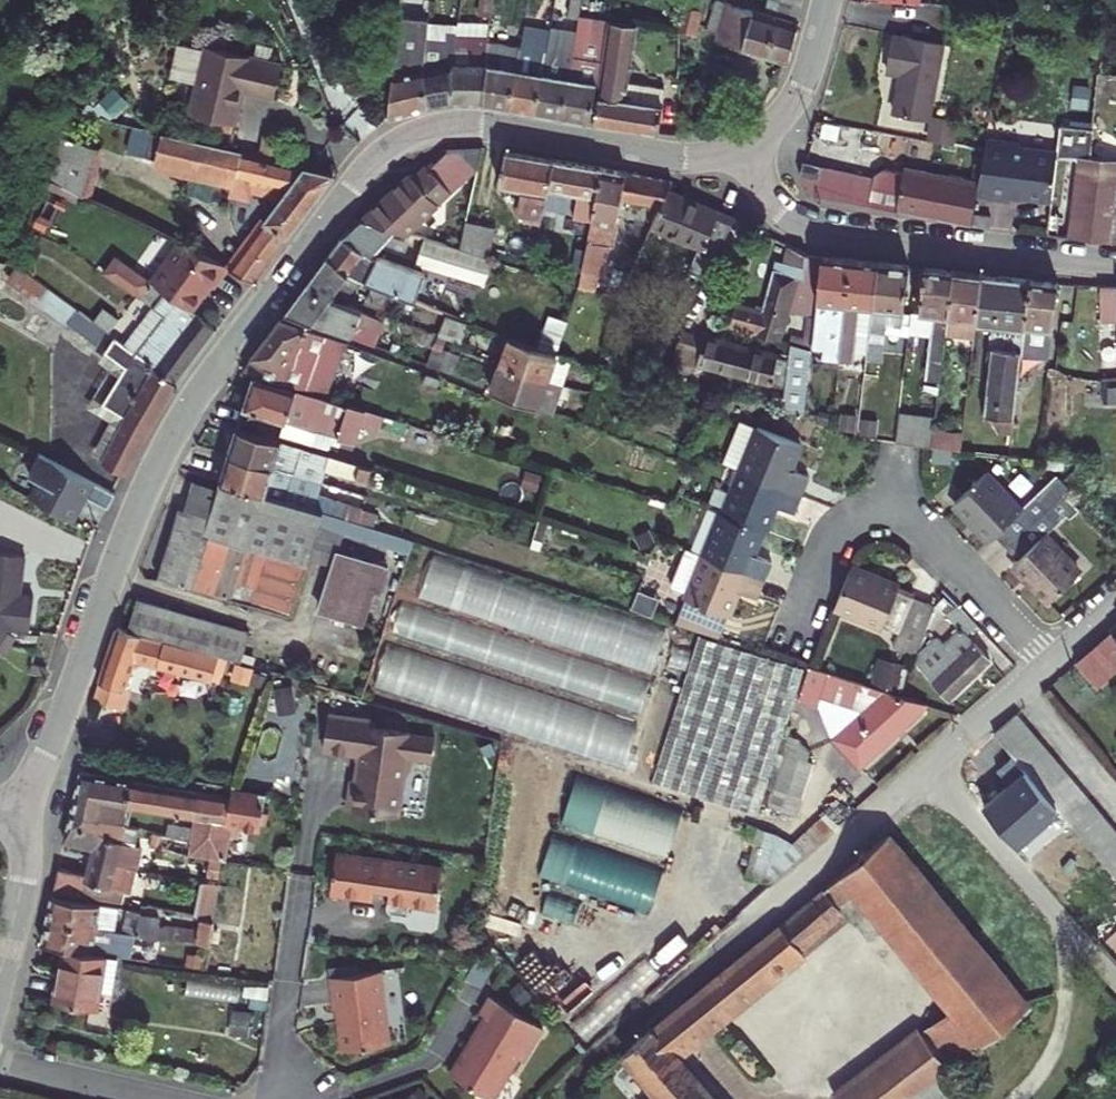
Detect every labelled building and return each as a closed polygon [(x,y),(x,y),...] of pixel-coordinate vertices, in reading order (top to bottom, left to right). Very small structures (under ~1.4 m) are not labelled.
[(674,26),(677,26),(688,27),(694,0),(679,0),(674,26)] [(784,61),(790,37),(800,0),(762,0),(759,13),(711,0),(704,29),(718,33),(715,42),(784,61)] [(1110,21),(1115,21),(1115,0),(1104,0),(1110,21)] [(555,115),(584,119),(594,61),(599,62),(606,18),(573,12),(569,31),(555,115)] [(627,81),(636,21),(606,18),(599,62),(590,120),(653,130),(661,85),(627,81)] [(514,24),(512,42),(540,46),(543,28),(514,24)] [(555,115),(569,31),(543,28),(540,46),(531,112),(555,115)] [(455,30),(453,44),(485,45),(487,31),(455,30)] [(944,42),(896,32),(889,67),(900,70),(893,107),(928,114),(944,42)] [(446,107),(450,68),(453,44),(424,40),(421,68),(416,109),(446,107)] [(531,112),(540,46),(512,42),(512,45),(511,51),(503,109),(531,112)] [(453,44),(450,68),(446,107),(478,108),(485,48),(485,45),(453,44)] [(270,97),(277,63),(199,45),(184,114),(232,124),(239,91),(270,97)] [(503,109),(511,51),(485,48),(478,108),(503,109)] [(421,68),(386,70),(380,110),(416,109),(421,68)] [(1016,139),(989,134),(986,148),(985,157),(979,191),(1011,196),(1012,191),(1013,185),(1020,186),(1019,192),(1050,197),(1056,151),(1023,147),(1016,139)] [(55,135),(43,175),(85,196),(98,147),(55,135)] [(243,199),(245,190),(272,196),(228,268),(251,278),(331,172),(164,135),(156,171),(227,186),(225,195),(243,199)] [(389,230),(400,233),(470,169),(474,152),(455,152),(437,154),(419,171),(418,170),(406,180),(402,177),(355,220),(389,230)] [(534,210),(545,158),(535,156),(496,152),(491,184),(514,187),(511,210),(523,212),(521,227),(530,228),(534,210)] [(1070,235),(1091,238),(1115,241),(1115,157),(1079,154),(1070,235)] [(908,171),(887,166),(880,202),(973,222),(975,208),(979,191),(985,157),(973,155),(968,176),(909,165),(908,171)] [(817,169),(819,159),(807,156),(804,166),(817,169)] [(593,167),(545,158),(534,210),(561,216),(560,221),(579,225),(593,167)] [(882,171),(819,159),(817,169),(804,166),(814,188),(880,202),(887,166),(882,165),(882,171)] [(620,172),(593,167),(579,225),(572,256),(591,260),(596,242),(603,244),(614,197),(620,172)] [(620,172),(614,197),(654,203),(659,191),(664,181),(620,172)] [(685,272),(694,276),(697,277),(726,218),(659,191),(654,203),(644,225),(696,246),(685,272)] [(987,210),(975,208),(973,222),(985,224),(987,210)] [(366,290),(391,299),(404,304),(415,279),(365,255),(389,230),(355,220),(344,230),(321,260),(341,274),(366,290)] [(490,235),(458,222),(451,250),(483,260),(490,235)] [(144,287),(186,312),(202,285),(207,289),(221,265),(172,241),(144,287)] [(451,250),(437,245),(429,269),(477,284),(485,261),(483,260),(451,250)] [(794,301),(787,299),(788,293),(795,295),(799,280),(819,285),(823,252),(805,246),(801,261),(784,257),(780,271),(770,268),(758,307),(752,305),(750,312),(733,307),(728,323),(751,330),(749,335),(775,341),(781,318),(789,321),(794,301)] [(823,252),(819,285),(811,348),(824,349),(822,359),(838,361),(849,256),(823,252)] [(565,287),(583,294),(591,260),(572,256),(565,287)] [(872,335),(879,259),(849,256),(838,361),(852,363),(855,332),(872,335)] [(905,311),(910,264),(879,259),(872,335),(871,353),(888,355),(891,328),(908,330),(910,312),(905,311)] [(321,260),(282,310),(311,325),(345,335),(356,312),(324,298),(341,274),(321,260)] [(941,369),(947,313),(951,269),(922,265),(917,312),(910,312),(908,330),(929,332),(925,367),(941,369)] [(975,318),(981,273),(951,269),(947,313),(975,318)] [(1020,351),(1029,279),(981,273),(975,318),(1002,323),(998,348),(994,348),(984,421),(1010,424),(1020,351)] [(1056,283),(1029,279),(1020,351),(1048,354),(1056,283)] [(144,287),(141,285),(129,303),(173,330),(149,364),(175,384),(216,331),(186,312),(144,287)] [(385,317),(391,299),(366,290),(359,308),(385,317)] [(1101,293),(1100,327),(1115,328),(1115,293),(1101,293)] [(339,342),(275,320),(252,350),(234,371),(249,376),(319,398),(339,342)] [(776,366),(778,358),(687,334),(678,361),(765,385),(771,364),(776,366)] [(97,459),(122,474),(148,427),(121,413),(133,393),(122,386),(129,375),(80,339),(77,343),(68,335),(59,347),(69,354),(65,359),(124,405),(114,421),(105,416),(97,429),(102,431),(98,438),(105,442),(97,459)] [(549,353),(547,353),(501,337),(493,361),(541,377),(549,353)] [(806,414),(808,348),(788,347),(786,414),(806,414)] [(541,377),(493,361),(484,386),(531,402),(541,377)] [(121,413),(148,427),(175,384),(149,364),(138,382),(129,375),(122,386),(133,393),(121,413)] [(319,398),(249,376),(234,419),(307,442),(311,431),(347,442),(358,410),(319,398)] [(932,446),(936,416),(900,412),(897,443),(932,446)] [(350,461),(228,424),(219,453),(312,481),(316,467),(345,475),(350,461)] [(752,429),(735,471),(796,496),(804,478),(785,470),(795,446),(752,429)] [(114,493),(38,452),(28,470),(43,478),(33,497),(70,517),(83,494),(107,507),(114,493)] [(312,481),(219,453),(209,482),(312,514),(343,524),(348,506),(308,494),(312,481)] [(357,464),(354,478),(381,486),(385,472),(357,464)] [(735,471),(718,514),(758,530),(761,531),(770,508),(788,515),(796,496),(735,471)] [(1038,497),(1023,511),(988,472),(955,502),(991,541),(996,537),(1007,548),(1049,509),(1038,497)] [(172,512),(150,583),(280,622),(312,514),(209,482),(198,519),(172,512)] [(715,513),(704,509),(686,553),(697,557),(715,513)] [(1017,560),(1012,564),(1046,602),(1079,573),(1044,534),(1059,521),(1049,509),(1007,548),(1017,560)] [(718,514),(715,513),(697,557),(759,582),(767,563),(747,555),(758,530),(718,514)] [(406,544),(357,528),(353,543),(402,558),(406,544)] [(686,553),(681,550),(666,586),(683,593),(679,599),(690,604),(721,617),(732,593),(751,601),(759,582),(697,557),(686,553)] [(31,633),(36,599),(20,596),(25,555),(0,552),(0,629),(31,633)] [(416,610),(653,670),(666,620),(429,560),(416,610)] [(356,571),(325,562),(310,611),(354,624),(364,591),(371,594),(379,570),(359,564),(356,571)] [(850,568),(833,609),(896,635),(890,648),(914,658),(916,656),(935,606),(913,597),(914,594),(850,568)] [(127,603),(119,632),(204,661),(232,666),(241,636),(127,603)] [(638,716),(649,681),(402,603),(391,638),(638,716)] [(690,604),(679,628),(712,638),(721,617),(690,604)] [(940,642),(937,638),(916,656),(914,662),(947,699),(990,658),(960,624),(940,642)] [(109,629),(90,687),(84,705),(114,714),(120,696),(113,694),(123,667),(196,689),(204,661),(119,632),(115,630),(109,629)] [(1069,668),(1091,693),(1115,672),(1115,629),(1069,668)] [(638,715),(380,649),(368,697),(626,763),(638,715)] [(925,704),(808,668),(805,667),(794,697),(814,706),(832,739),(855,765),(925,704)] [(1018,714),(995,735),(1006,748),(1029,727),(1018,714)] [(346,782),(341,812),(393,820),(399,779),(405,774),(407,762),(426,765),(430,743),(405,739),(406,736),(367,730),(368,723),(324,716),(318,752),(354,758),(353,783),(346,782)] [(1029,727),(1006,748),(1015,758),(1038,738),(1029,727)] [(1038,738),(1015,758),(1026,771),(1048,750),(1038,738)] [(773,774),(802,785),(814,753),(786,742),(773,774)] [(1026,771),(1035,782),(1057,761),(1048,750),(1026,771)] [(1035,782),(1044,792),(1067,772),(1057,761),(1035,782)] [(76,772),(62,839),(88,845),(90,837),(116,843),(121,822),(93,817),(102,777),(76,772)] [(1044,792),(1055,805),(1078,785),(1067,772),(1044,792)] [(129,782),(102,777),(93,817),(121,822),(124,808),(129,782)] [(669,858),(681,809),(573,781),(561,826),(630,844),(629,848),(669,858)] [(129,782),(124,808),(188,819),(193,795),(129,782)] [(1078,785),(1055,805),(1065,817),(1087,796),(1078,785)] [(223,825),(222,838),(233,839),(234,829),(253,831),(256,813),(249,807),(250,796),(234,793),(233,802),(226,801),(223,825)] [(193,795),(188,819),(186,828),(186,831),(180,856),(218,864),(222,838),(223,825),(226,801),(193,795)] [(1096,807),(1087,796),(1065,817),(1074,827),(1096,807)] [(1106,818),(1096,807),(1074,827),(1084,839),(1106,818)] [(1106,818),(1084,839),(1094,851),(1115,830),(1106,818)] [(171,839),(145,834),(142,848),(180,856),(186,831),(173,829),(171,839)] [(885,830),(823,886),(840,906),(948,1036),(966,1057),(1032,1006),(885,830)] [(1094,851),(1104,862),(1115,851),(1115,830),(1094,851)] [(121,893),(126,871),(132,846),(116,843),(90,837),(88,845),(83,872),(56,867),(52,889),(116,902),(118,892),(121,893)] [(662,872),(550,840),(539,879),(650,911),(662,872)] [(519,932),(521,849),(490,848),(489,931),(519,932)] [(1104,862),(1114,874),(1115,871),(1115,851),(1104,862)] [(438,870),(330,857),(325,895),(368,901),(369,890),(385,892),(383,909),(388,916),(404,918),(406,906),(426,908),(434,903),(438,870)] [(211,922),(215,890),(197,886),(192,918),(211,922)] [(840,906),(823,886),(807,900),(824,920),(840,906)] [(50,896),(45,918),(113,931),(118,909),(50,896)] [(824,920),(807,900),(765,937),(689,1003),(707,1025),(784,959),(781,956),(824,920)] [(405,926),(436,930),(439,913),(408,909),(405,926)] [(147,915),(131,911),(127,932),(143,936),(147,915)] [(113,931),(45,918),(40,944),(62,948),(108,956),(113,931)] [(193,944),(208,948),(213,925),(198,922),(193,944)] [(138,962),(143,936),(127,932),(122,959),(138,962)] [(108,956),(62,948),(54,1001),(98,1008),(100,991),(114,993),(118,958),(108,956)] [(377,975),(325,981),(329,1013),(332,1013),(337,1054),(386,1049),(377,975)] [(486,997),(477,1015),(481,1018),(450,1077),(491,1098),(495,1098),(517,1057),(522,1060),(540,1026),(486,997)] [(689,1003),(673,1017),(692,1038),(707,1025),(689,1003)] [(627,1056),(645,1077),(659,1094),(653,1098),(718,1098),(676,1052),(692,1038),(673,1017),(627,1056)] [(937,1080),(907,1044),(832,1098),(912,1098),(937,1080)]
